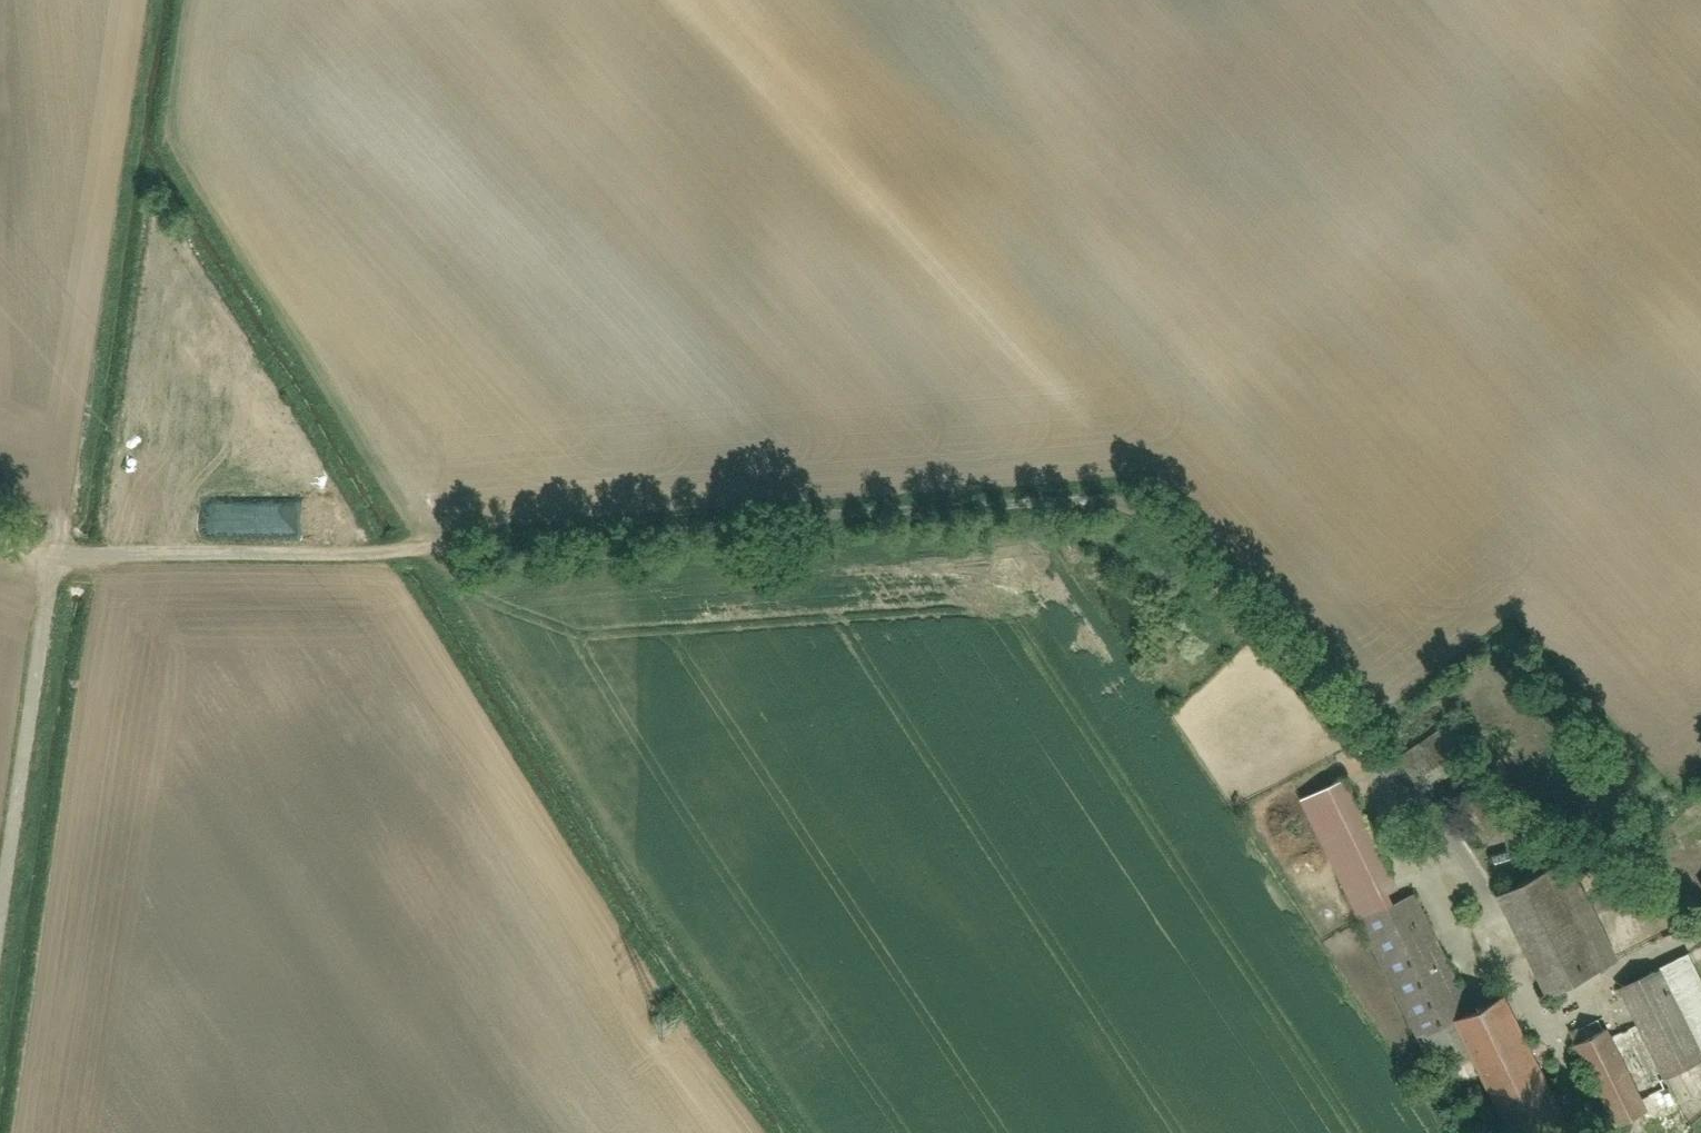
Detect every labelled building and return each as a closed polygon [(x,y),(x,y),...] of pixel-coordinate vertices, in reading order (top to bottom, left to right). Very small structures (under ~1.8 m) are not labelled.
[(1453,714),(1404,745),(1422,773),(1471,742),(1453,714)] [(1468,777),(1439,796),(1473,848),(1502,829),(1468,777)] [(1306,800),(1438,1071),(1475,1053),(1514,1132),(1529,1132),(1560,1118),(1502,998),(1472,1013),(1414,893),(1393,903),(1390,896),(1398,892),(1344,782),(1306,800)] [(1686,847),(1700,881),(1700,840),(1686,847)] [(1574,853),(1502,888),(1551,990),(1623,956),(1574,853)] [(1622,984),(1670,1076),(1700,1059),(1700,973),(1689,949),(1622,984)] [(1606,1022),(1576,1037),(1619,1121),(1649,1105),(1606,1022)]
